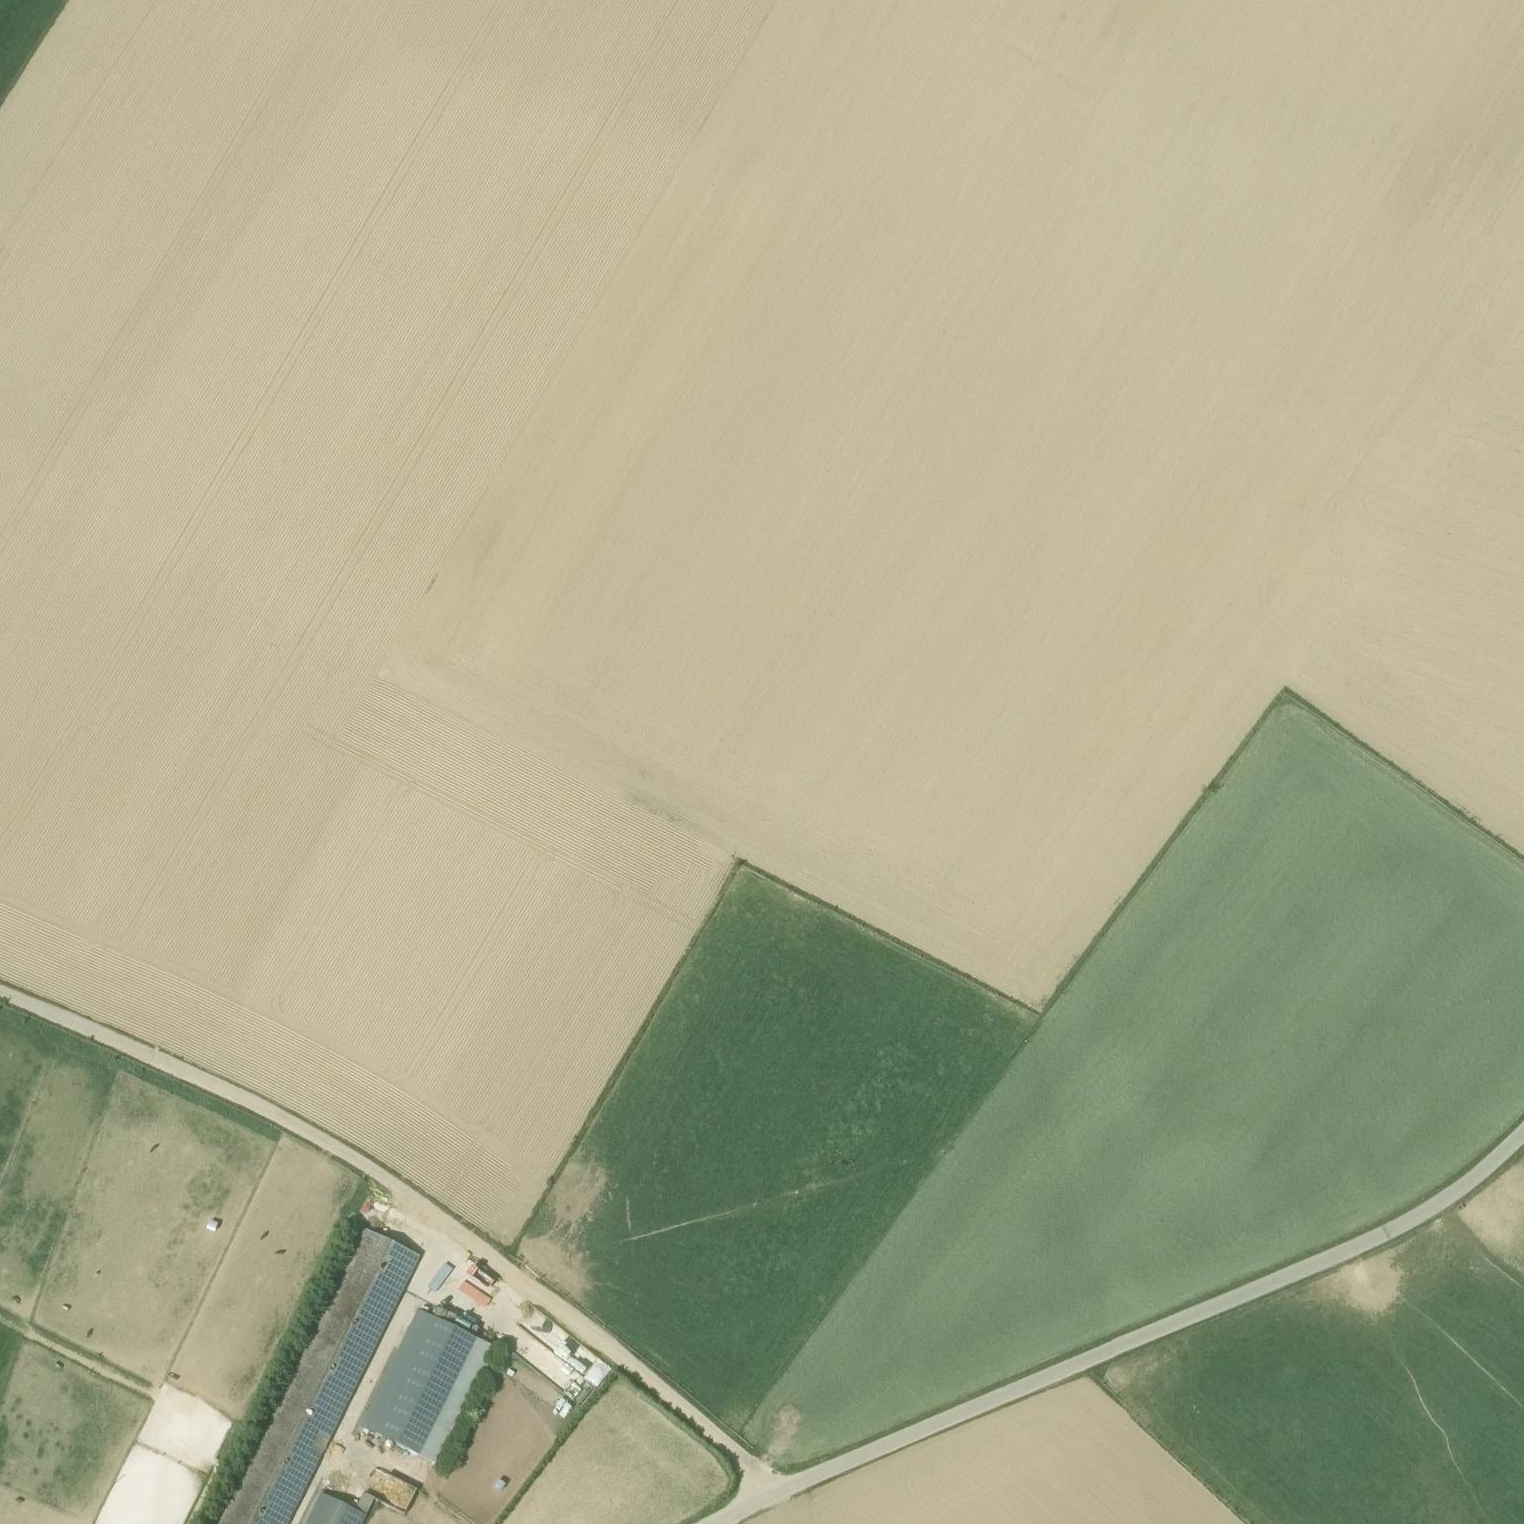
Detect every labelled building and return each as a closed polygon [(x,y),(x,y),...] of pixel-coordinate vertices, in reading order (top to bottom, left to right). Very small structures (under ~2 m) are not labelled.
[(219,1523),(285,1523),(416,1261),(364,1236),(219,1523)] [(494,1354),(416,1316),(359,1434),(437,1471),(494,1354)] [(305,1523),(363,1523),(364,1521),(319,1498),(305,1523)]
